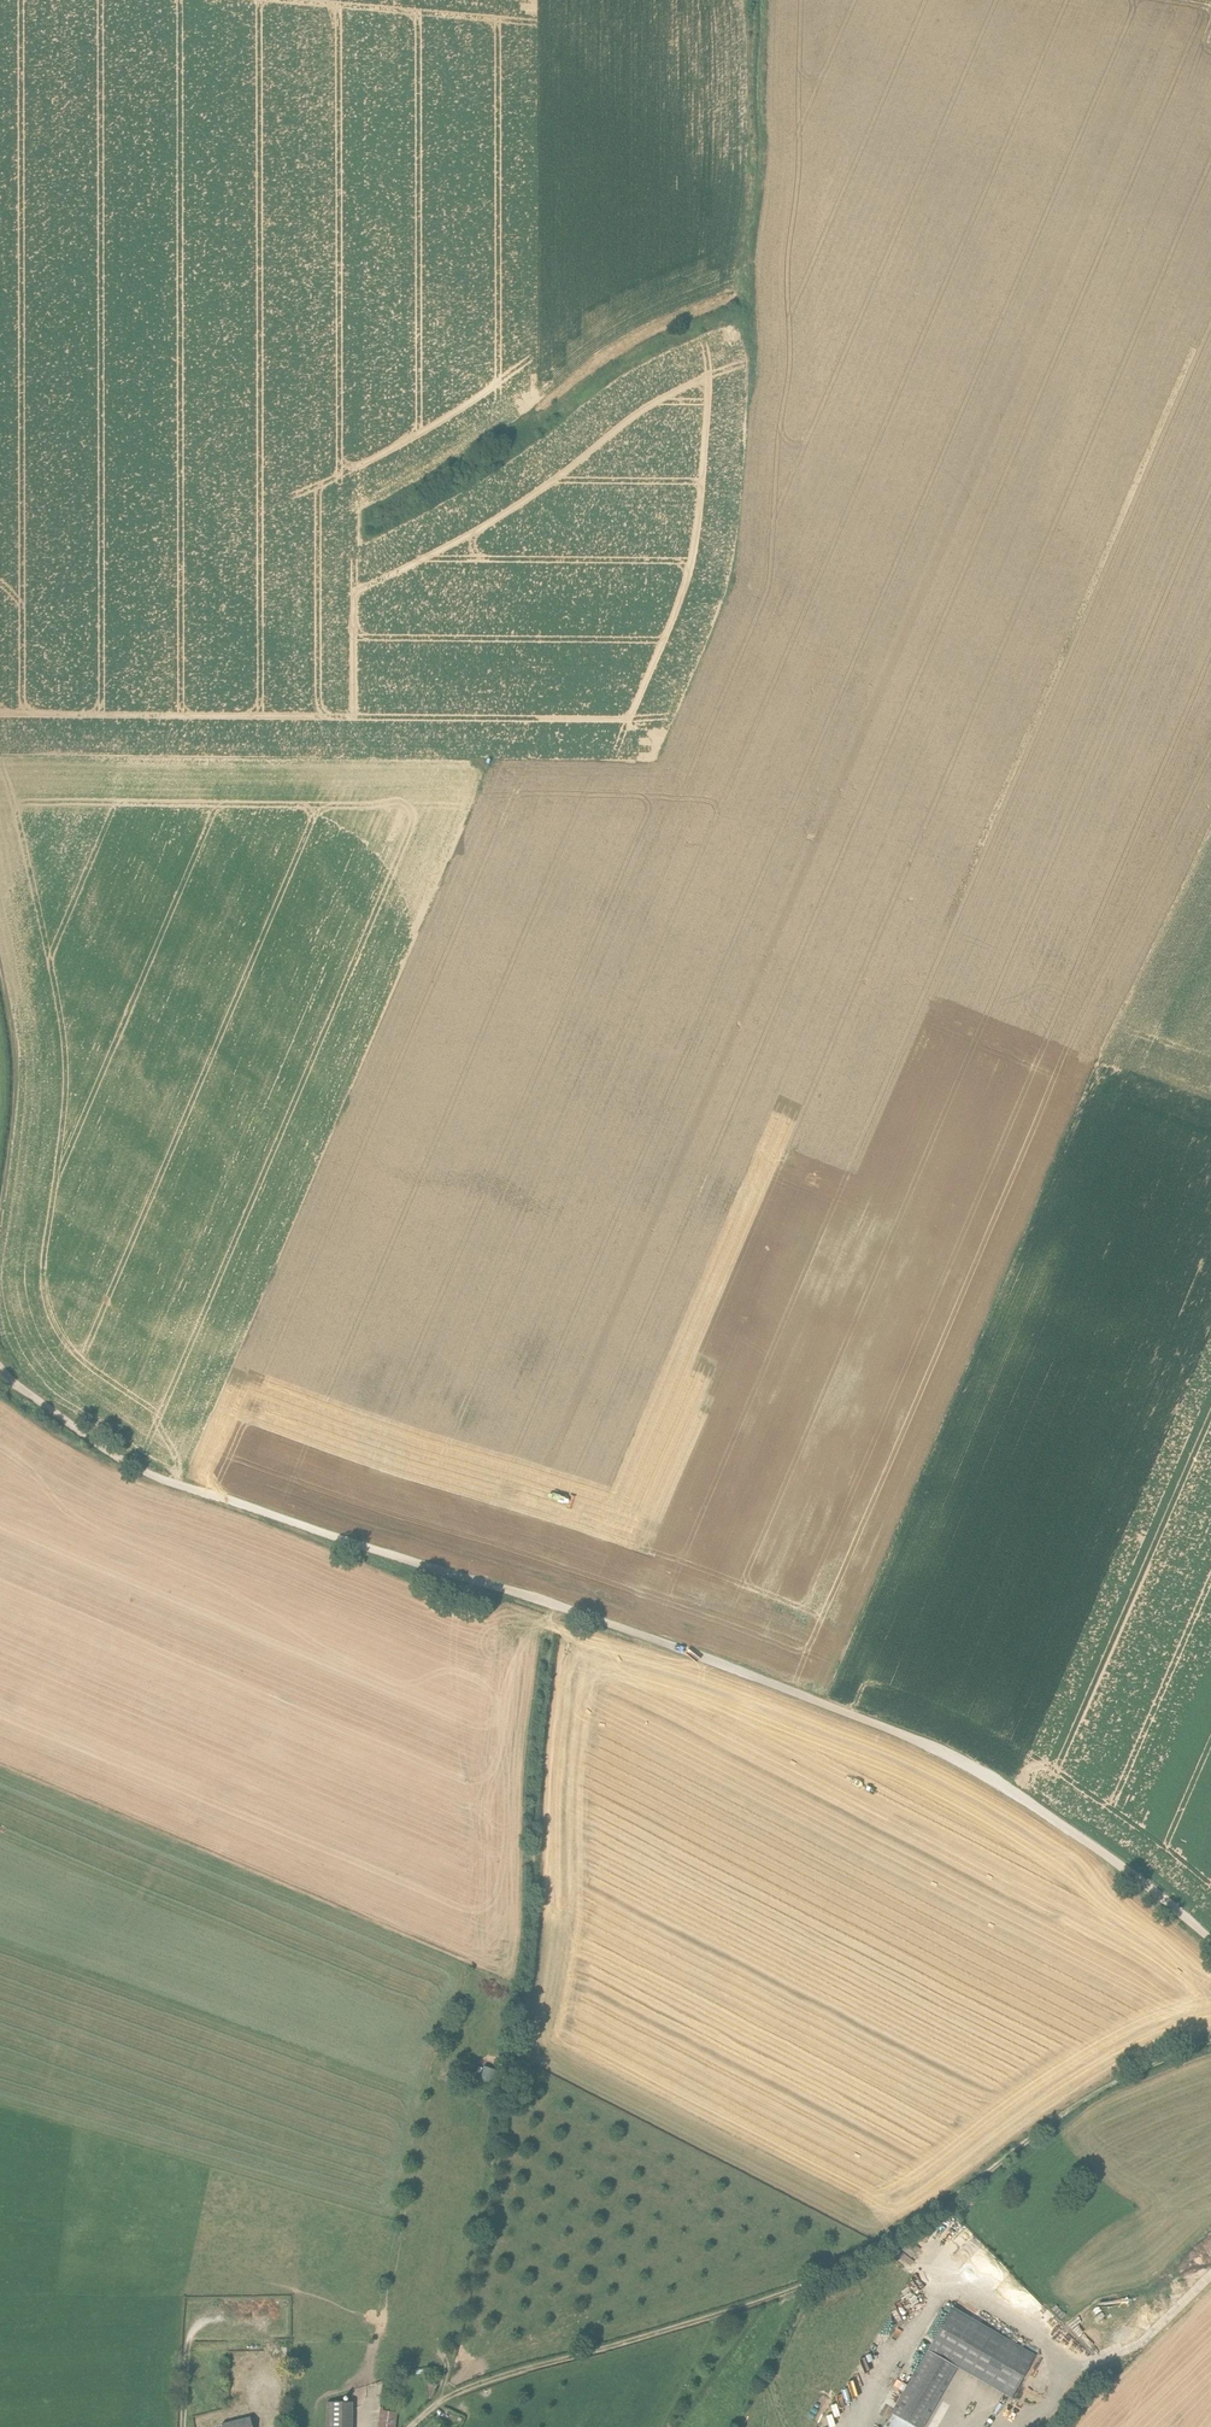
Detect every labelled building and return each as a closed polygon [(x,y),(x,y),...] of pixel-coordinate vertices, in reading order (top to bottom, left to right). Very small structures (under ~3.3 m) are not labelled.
[(913,2264),(922,2246),(905,2237),(896,2255),(913,2264)] [(958,2367),(1011,2398),(1037,2354),(953,2307),(928,2350),(884,2426),(885,2426),(924,2426),(958,2367)] [(352,2402),(327,2402),(327,2426),(352,2426),(352,2402)] [(379,2409),(378,2421),(395,2423),(397,2412),(379,2409)] [(250,2416),(221,2424),(222,2426),(253,2426),(250,2416)]
